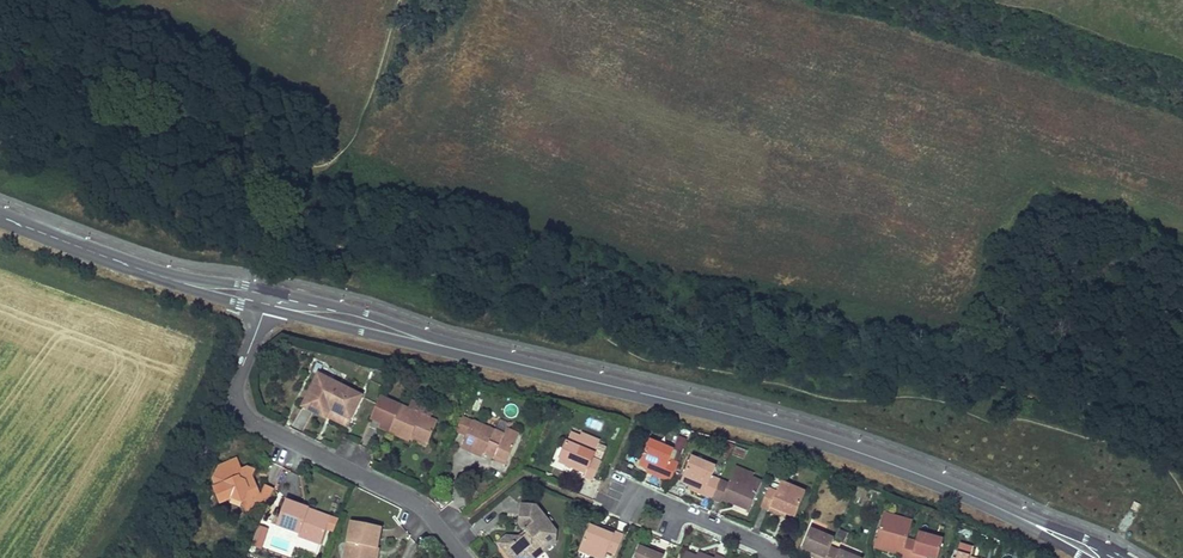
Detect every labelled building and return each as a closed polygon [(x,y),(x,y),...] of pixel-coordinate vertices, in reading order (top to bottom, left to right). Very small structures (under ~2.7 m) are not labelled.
[(362,396),(319,374),(303,406),(325,418),(326,415),(329,408),(351,419),(362,396)] [(409,442),(410,440),(412,436),(429,443),(438,423),(380,396),(370,417),(381,423),(391,427),(389,432),(389,433),(409,442)] [(347,426),(351,419),(329,408),(326,415),(347,426)] [(456,432),(467,437),(474,421),(463,416),(458,426),(456,432)] [(589,418),(586,424),(600,429),(602,423),(589,418)] [(495,431),(474,421),(467,437),(462,448),(484,457),(485,456),(486,452),(508,461),(520,435),(509,430),(511,425),(500,420),(495,431)] [(391,427),(381,423),(379,427),(389,432),(391,427)] [(571,433),(561,457),(577,464),(574,468),(586,474),(585,477),(594,481),(602,462),(593,458),(601,441),(582,433),(580,437),(571,433)] [(412,436),(410,440),(427,447),(429,443),(412,436)] [(639,465),(647,469),(652,470),(650,473),(671,482),(679,464),(670,460),(674,451),(650,441),(639,465)] [(486,452),(485,456),(507,465),(508,461),(486,452)] [(693,490),(713,499),(721,480),(713,477),(717,467),(692,456),(681,481),(690,485),(694,487),(693,490)] [(558,462),(574,468),(577,464),(561,457),(558,462)] [(216,493),(220,503),(233,498),(243,502),(246,511),(251,509),(254,502),(256,496),(247,491),(257,488),(254,481),(252,482),(251,478),(254,471),(246,468),(242,469),(238,460),(220,466),(222,471),(218,472),(215,479),(220,492),(216,493)] [(729,484),(721,480),(713,499),(721,502),(723,499),(735,504),(737,500),(752,506),(762,482),(752,477),(753,474),(736,467),(729,484)] [(777,490),(770,487),(762,507),(782,515),(783,511),(787,513),(795,517),(806,492),(781,481),(777,490)] [(266,507),(274,488),(266,484),(262,493),(257,503),(266,507)] [(258,491),(257,488),(247,491),(256,496),(254,502),(257,503),(262,493),(258,491)] [(750,510),(752,506),(737,500),(735,504),(750,510)] [(287,501),(277,525),(300,535),(299,537),(321,546),(326,533),(329,525),(307,516),(310,509),(287,501)] [(552,525),(537,506),(522,504),(520,524),(525,531),(528,534),(523,538),(517,537),(508,535),(498,543),(509,557),(515,557),(525,557),(526,551),(531,548),(539,557),(552,546),(557,543),(557,532),(552,525)] [(332,518),(310,509),(307,516),(329,525),(332,518)] [(894,515),(893,519),(883,516),(876,542),(892,547),(891,551),(903,555),(902,557),(911,557),(916,541),(908,538),(913,521),(894,515)] [(333,535),(339,521),(332,518),(329,525),(326,533),(333,535)] [(345,557),(372,557),(374,547),(378,548),(382,527),(352,521),(345,557)] [(262,548),(269,528),(258,525),(252,545),(262,548)] [(603,527),(602,531),(598,529),(589,525),(579,550),(597,557),(605,557),(608,551),(616,554),(624,536),(603,527)] [(812,552),(817,554),(815,557),(826,557),(830,547),(833,540),(811,530),(803,548),(812,552)] [(929,556),(937,557),(938,557),(944,539),(918,532),(916,541),(911,557),(922,557),(923,555),(929,556)] [(892,547),(876,542),(874,547),(891,551),(892,547)] [(957,557),(977,557),(979,550),(960,545),(957,557)] [(378,548),(374,547),(372,557),(378,557),(380,549),(378,548)] [(654,549),(653,553),(648,551),(640,547),(635,557),(664,557),(666,554),(654,549)] [(830,547),(826,557),(856,557),(830,547)] [(525,557),(537,557),(539,557),(531,548),(526,551),(525,557)]
